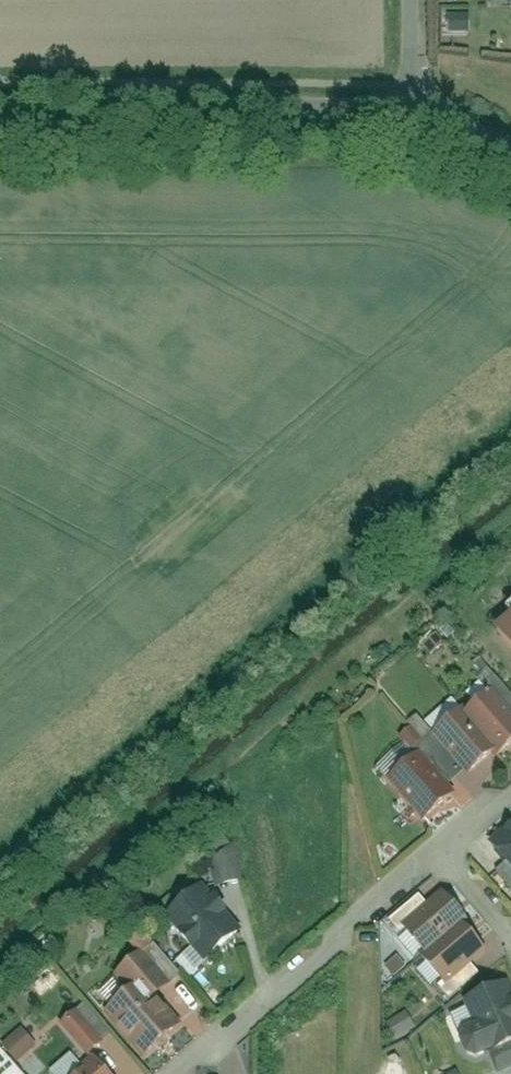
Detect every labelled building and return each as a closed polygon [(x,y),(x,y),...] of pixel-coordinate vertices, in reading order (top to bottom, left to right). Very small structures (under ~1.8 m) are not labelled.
[(468,33),(467,12),(445,13),(446,34),(468,33)] [(510,666),(510,608),(482,633),(510,666)] [(452,710),(489,756),(510,738),(510,721),(483,686),(452,710)] [(452,710),(421,735),(458,781),(489,756),(452,710)] [(411,827),(445,798),(408,754),(374,782),(411,827)] [(505,815),(474,842),(510,884),(510,821),(505,815)] [(216,885),(239,879),(232,846),(208,852),(216,885)] [(195,882),(153,920),(195,967),(237,929),(195,882)] [(430,895),(388,927),(409,956),(452,924),(430,895)] [(452,924),(409,956),(431,985),(474,953),(452,924)] [(93,1015),(135,1059),(172,1025),(149,1002),(168,984),(134,948),(102,978),(116,993),(93,1015)] [(448,1003),(459,1029),(442,1037),(455,1067),(510,1043),(510,1014),(497,982),(448,1003)] [(79,1054),(105,1039),(83,1002),(57,1017),(79,1054)] [(404,1014),(385,1026),(393,1040),(413,1027),(404,1014)] [(34,1047),(19,1027),(0,1043),(0,1046),(14,1063),(34,1047)] [(82,1054),(59,1073),(99,1073),(82,1054)]
